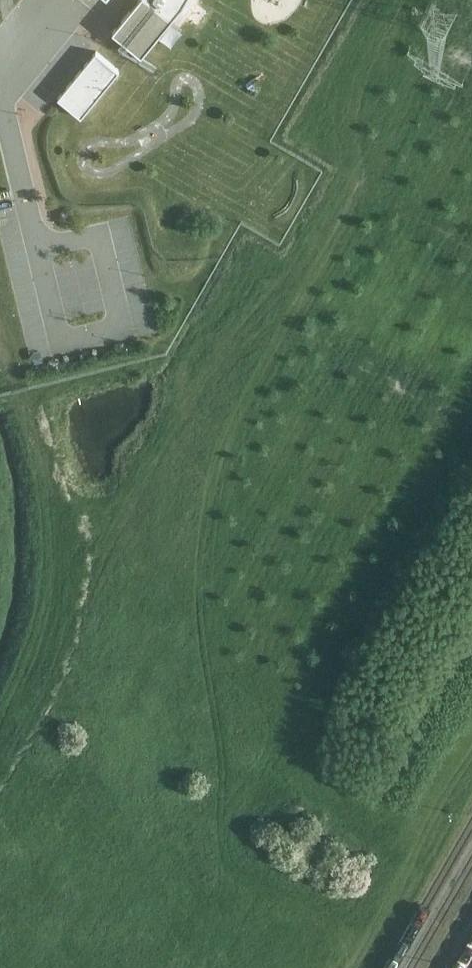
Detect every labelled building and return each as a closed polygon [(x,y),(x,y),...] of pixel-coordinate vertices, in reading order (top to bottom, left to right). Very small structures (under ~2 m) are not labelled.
[(116,33),(139,52),(144,56),(182,7),(186,0),(142,0),(116,33)] [(99,53),(59,99),(65,104),(82,119),(121,73),(99,53)]
